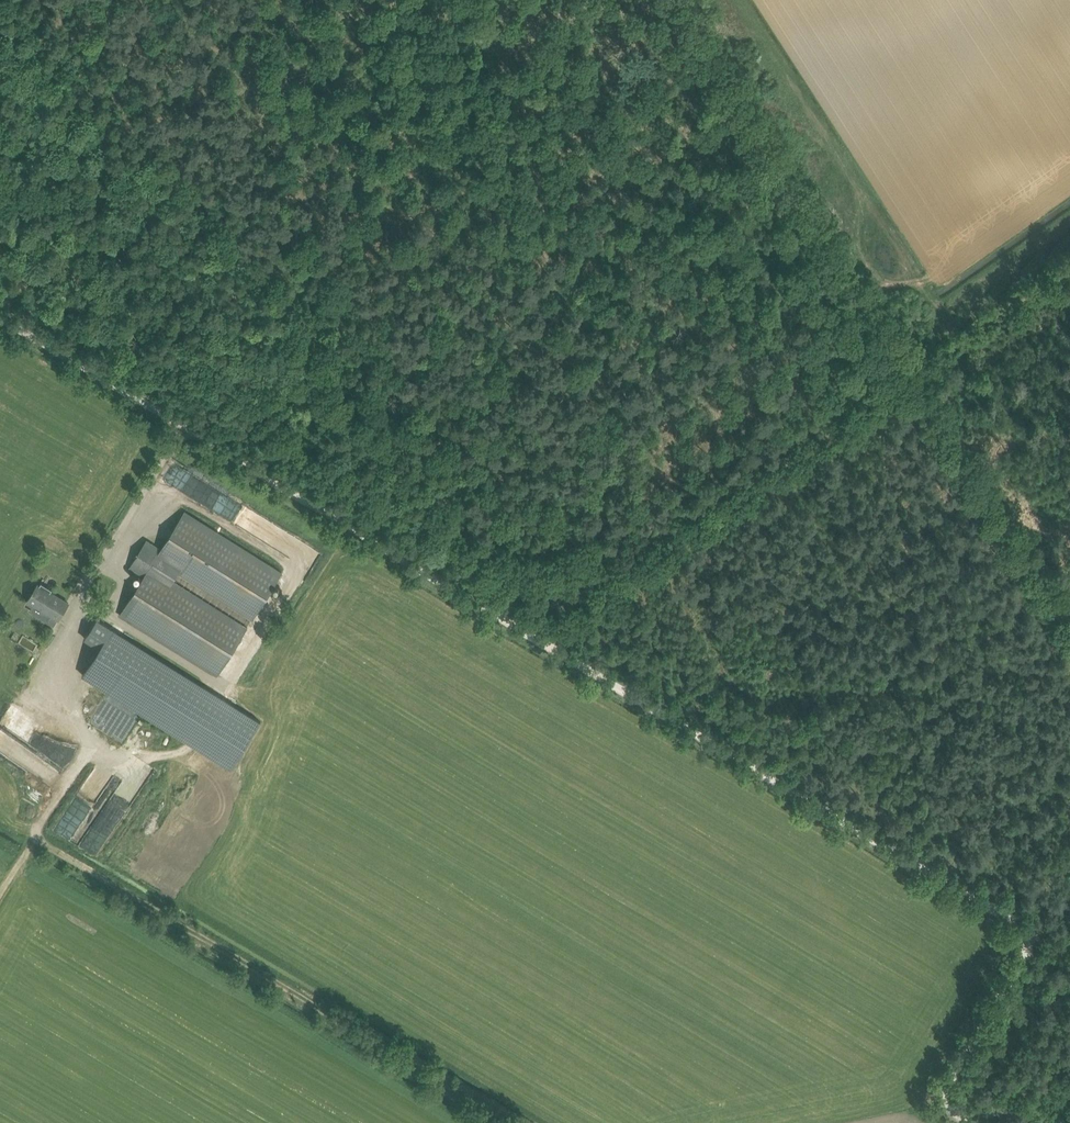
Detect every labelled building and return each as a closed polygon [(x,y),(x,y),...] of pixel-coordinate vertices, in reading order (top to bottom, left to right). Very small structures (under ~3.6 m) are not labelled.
[(252,620),(276,581),(282,572),(185,511),(161,549),(147,540),(130,566),(145,575),(121,613),(218,674),(248,626),(174,580),(178,574),(252,620)] [(59,619),(63,612),(69,603),(38,584),(28,600),(59,619)] [(99,647),(82,674),(201,749),(231,768),(261,721),(97,618),(85,638),(99,647)] [(23,637),(20,643),(33,649),(35,644),(23,637)] [(61,774),(6,733),(1,740),(0,739),(0,750),(51,788),(61,774)] [(78,843),(95,855),(152,774),(135,762),(78,843)] [(81,786),(54,830),(71,841),(98,797),(81,786)]
